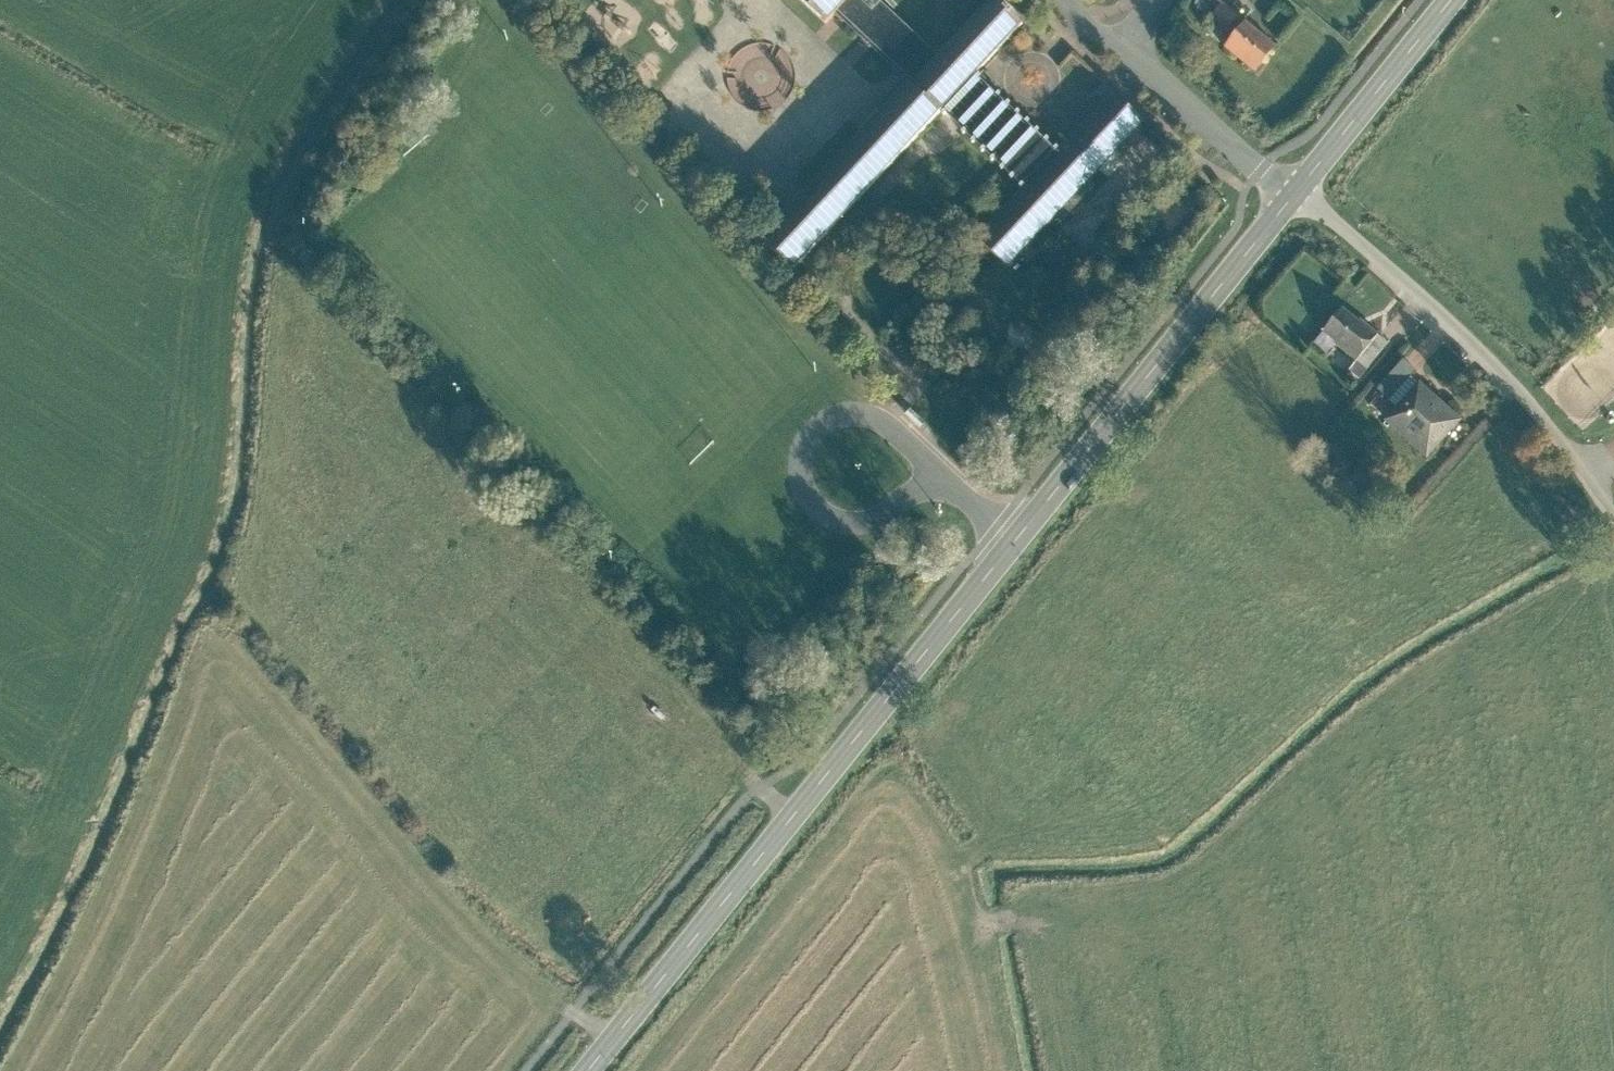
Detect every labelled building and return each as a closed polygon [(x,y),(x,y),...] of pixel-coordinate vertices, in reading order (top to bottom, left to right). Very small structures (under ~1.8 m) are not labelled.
[(762,241),(792,270),(944,112),(1025,189),(979,238),(1012,267),(1145,124),(1114,95),(1059,152),(979,77),(1024,29),(994,0),(939,56),(880,0),(802,0),(829,23),(836,16),(913,82),(762,241)] [(1217,0),(1212,0),(1206,7),(1230,27),(1238,18),(1217,0)] [(1283,47),(1250,23),(1231,49),(1264,73),(1283,47)] [(1382,337),(1350,311),(1331,336),(1363,361),(1382,337)] [(1368,384),(1397,349),(1382,337),(1363,361),(1353,373),(1368,384)] [(1419,372),(1407,362),(1382,393),(1401,408),(1421,383),(1415,378),(1419,372)] [(1432,459),(1466,422),(1421,383),(1401,408),(1389,420),(1432,459)]
